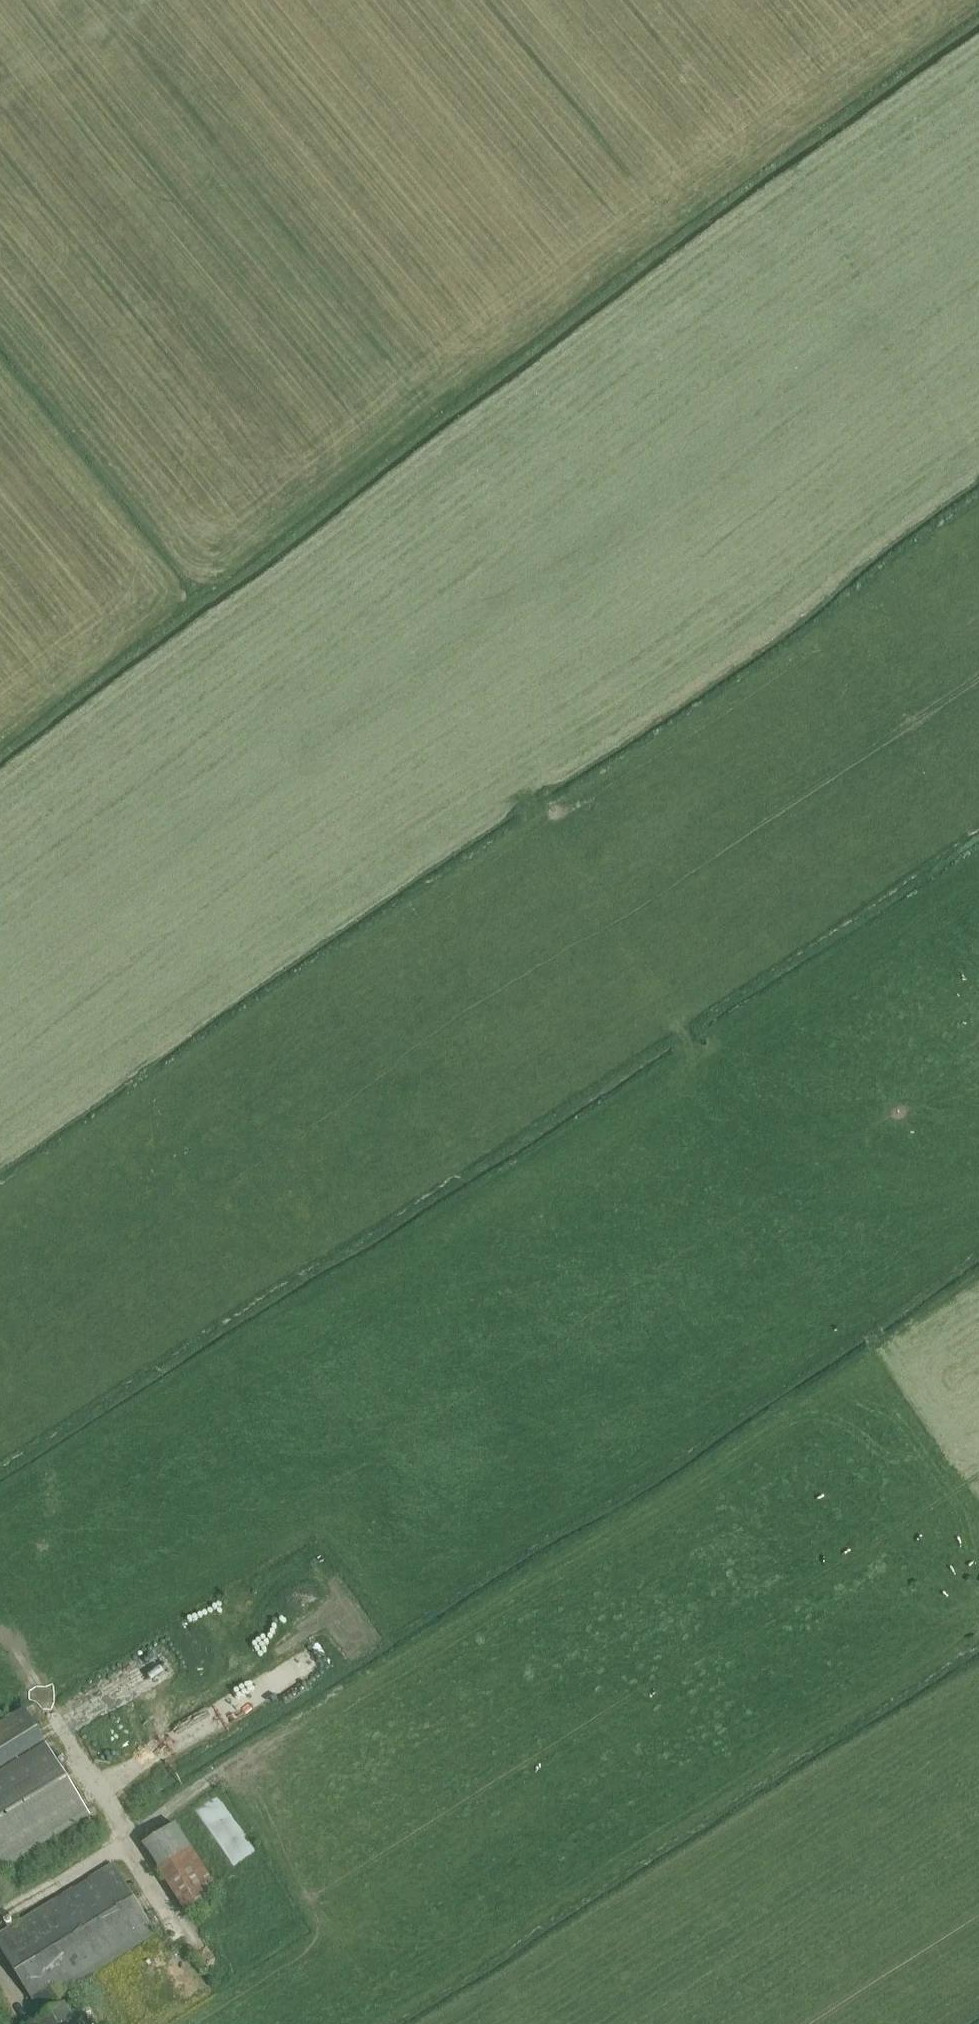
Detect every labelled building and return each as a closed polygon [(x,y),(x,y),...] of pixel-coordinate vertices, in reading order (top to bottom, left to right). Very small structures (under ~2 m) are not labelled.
[(169,1641),(92,1678),(107,1709),(184,1673),(169,1641)] [(44,1741),(25,1709),(0,1725),(0,1768),(44,1741)] [(90,1814),(45,1742),(0,1770),(0,1870),(90,1814)] [(141,1845),(184,1912),(219,1892),(175,1823),(141,1845)] [(43,2016),(36,2021),(37,2023),(76,2023),(64,2004),(62,2005),(55,1995),(156,1933),(112,1863),(0,1932),(0,1949),(43,2016)]
